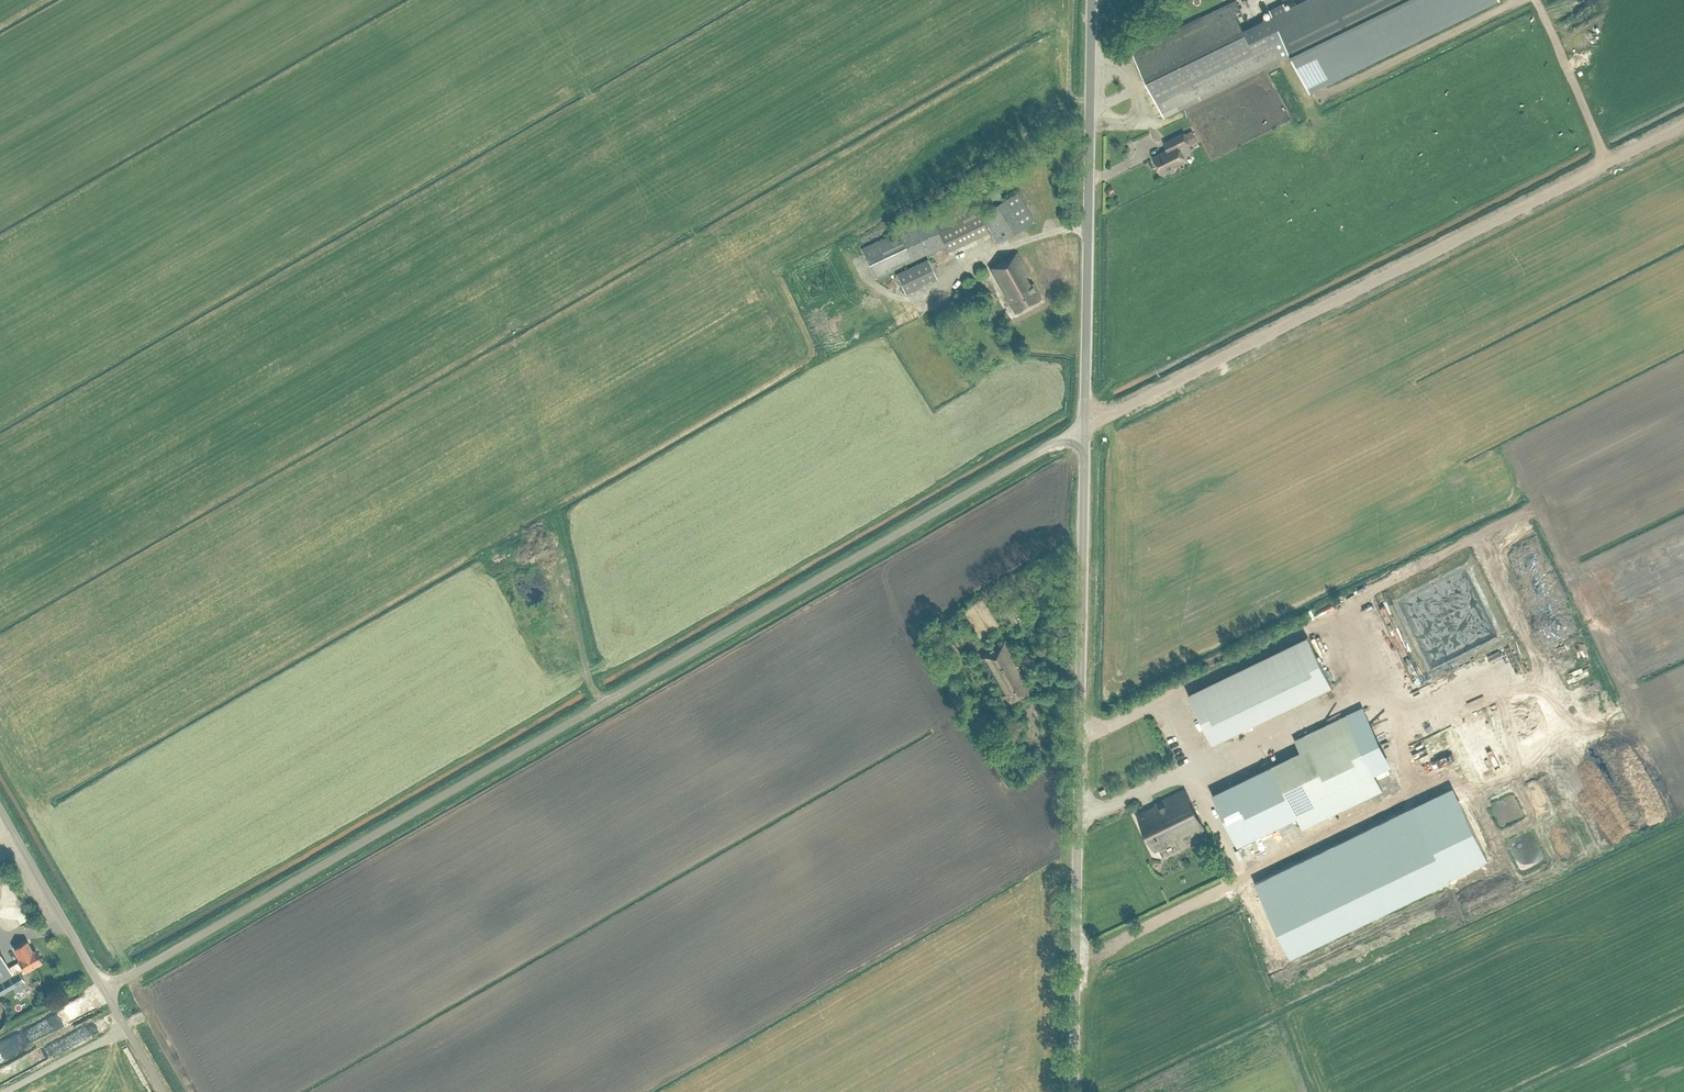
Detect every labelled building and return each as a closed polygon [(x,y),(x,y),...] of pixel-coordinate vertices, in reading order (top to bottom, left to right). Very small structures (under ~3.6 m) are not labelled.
[(1499,0),(1303,0),(1286,8),(1283,2),(1269,9),(1272,15),(1244,29),(1250,42),(1267,33),(1271,42),(1282,37),(1310,93),(1499,0)] [(1267,33),(1250,42),(1244,29),(1231,3),(1132,50),(1163,115),(1279,59),(1271,42),(1267,33)] [(1192,130),(1185,134),(1184,133),(1168,140),(1172,147),(1153,157),(1161,173),(1168,170),(1169,171),(1171,172),(1174,170),(1175,168),(1174,167),(1185,161),(1179,147),(1189,142),(1190,144),(1197,141),(1192,130)] [(1019,194),(1005,202),(993,182),(979,190),(991,210),(983,215),(996,239),(1033,218),(1019,194)] [(876,278),(944,246),(946,251),(987,231),(971,197),(862,249),(876,278)] [(1015,310),(1040,297),(1032,282),(1030,283),(1026,275),(1028,274),(1016,252),(991,266),(1015,310)] [(927,258),(896,273),(905,293),(937,278),(927,258)] [(982,598),(963,609),(978,637),(999,626),(982,598)] [(1308,636),(1188,693),(1212,743),(1331,685),(1308,636)] [(1005,642),(979,657),(1005,703),(1031,688),(1021,670),(1018,672),(1014,665),(1017,663),(1005,642)] [(1465,691),(1468,697),(1481,691),(1479,685),(1465,691)] [(1300,751),(1207,795),(1231,847),(1297,818),(1302,828),(1382,790),(1345,714),(1294,739),(1300,751)] [(1138,814),(1156,850),(1167,845),(1167,843),(1190,832),(1191,833),(1204,827),(1185,789),(1155,803),(1156,805),(1138,814)] [(1413,811),(1262,881),(1289,938),(1442,870),(1413,811)] [(1264,837),(1246,845),(1250,854),(1268,846),(1264,837)] [(24,980),(19,971),(24,969),(25,970),(41,961),(35,949),(32,951),(27,941),(14,948),(20,958),(18,958),(20,961),(9,966),(0,951),(0,994),(24,980)] [(30,1027),(25,1029),(27,1039),(33,1038),(30,1027)] [(25,1068),(54,1053),(47,1041),(19,1057),(25,1068)]
